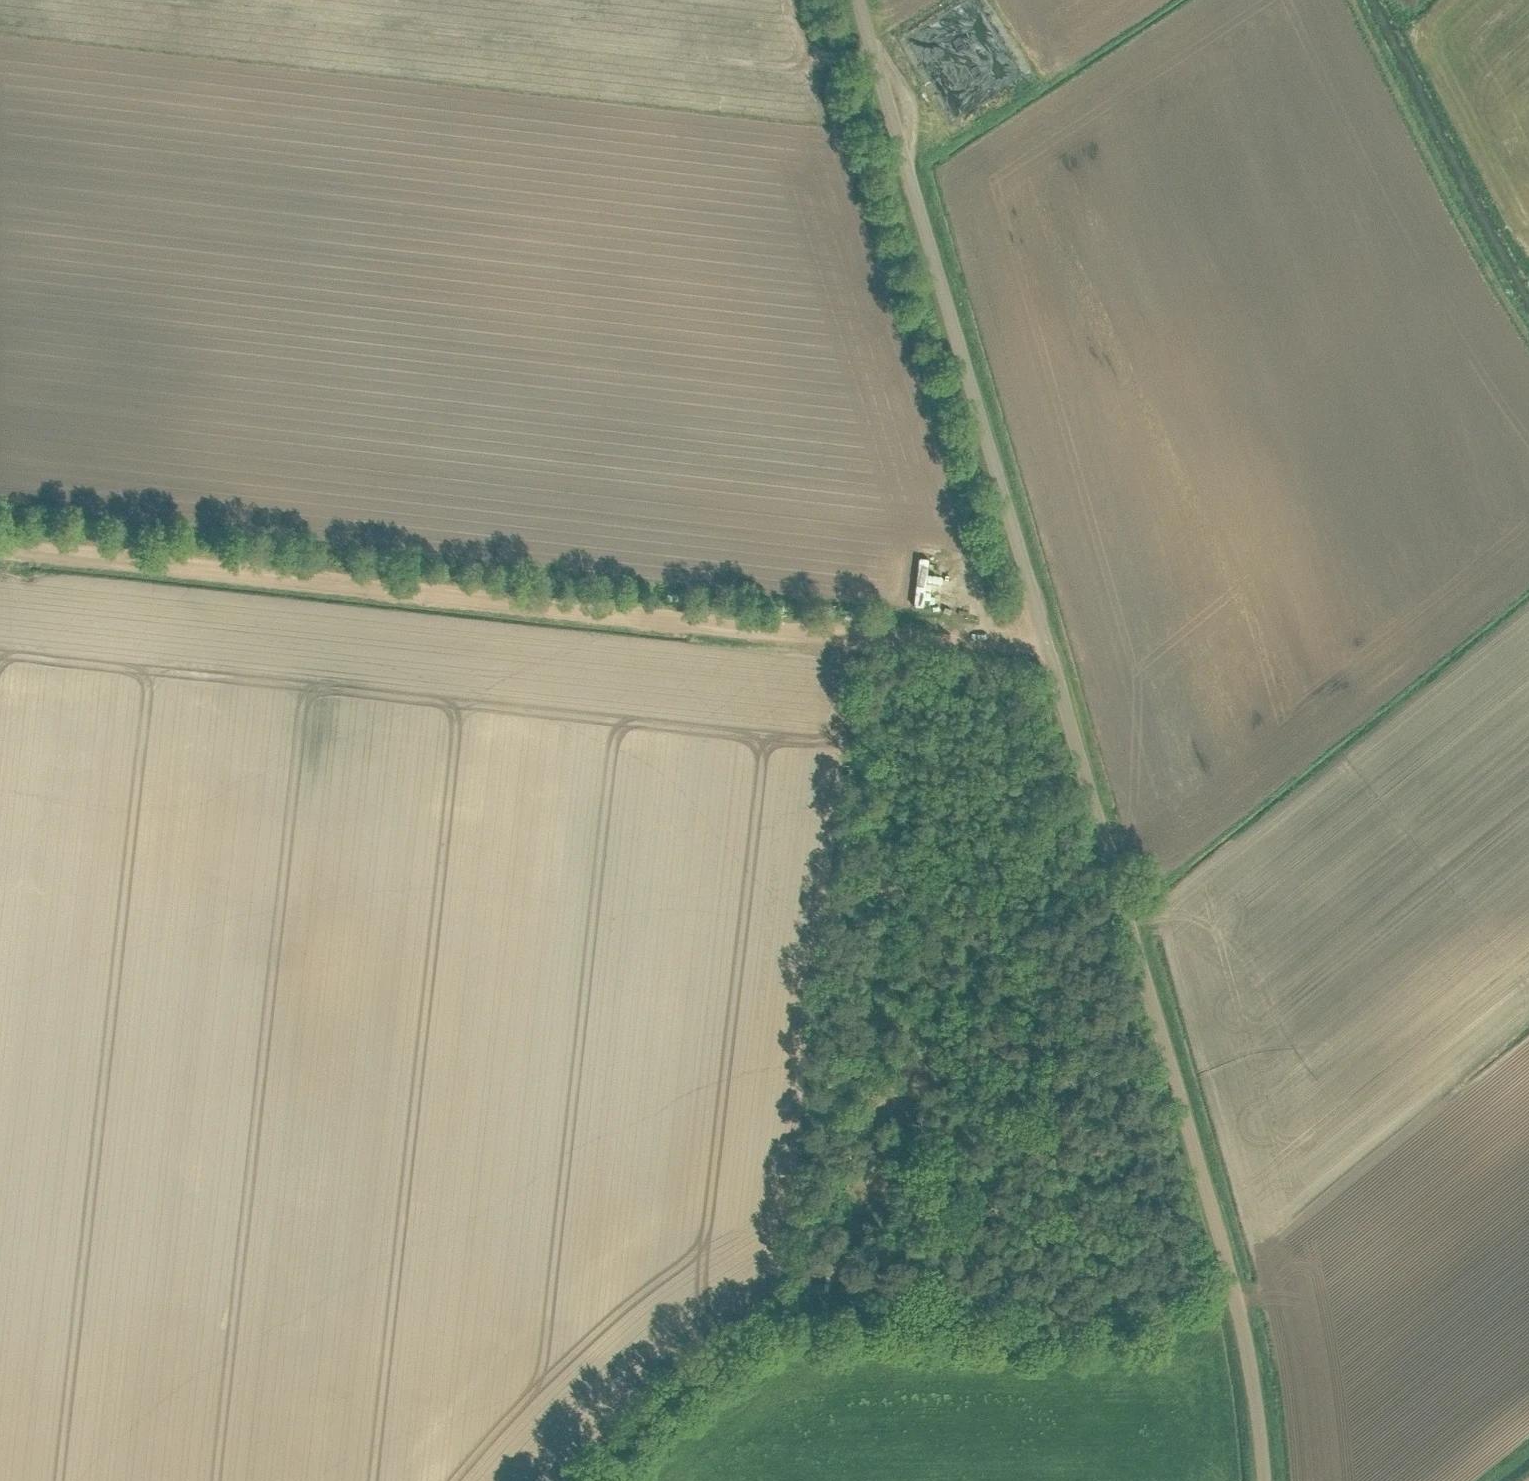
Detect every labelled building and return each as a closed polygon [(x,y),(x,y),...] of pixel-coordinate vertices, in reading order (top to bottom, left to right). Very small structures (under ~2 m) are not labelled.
[(929,555),(924,603),(968,608),(971,581),(939,578),(941,557),(929,555)]
